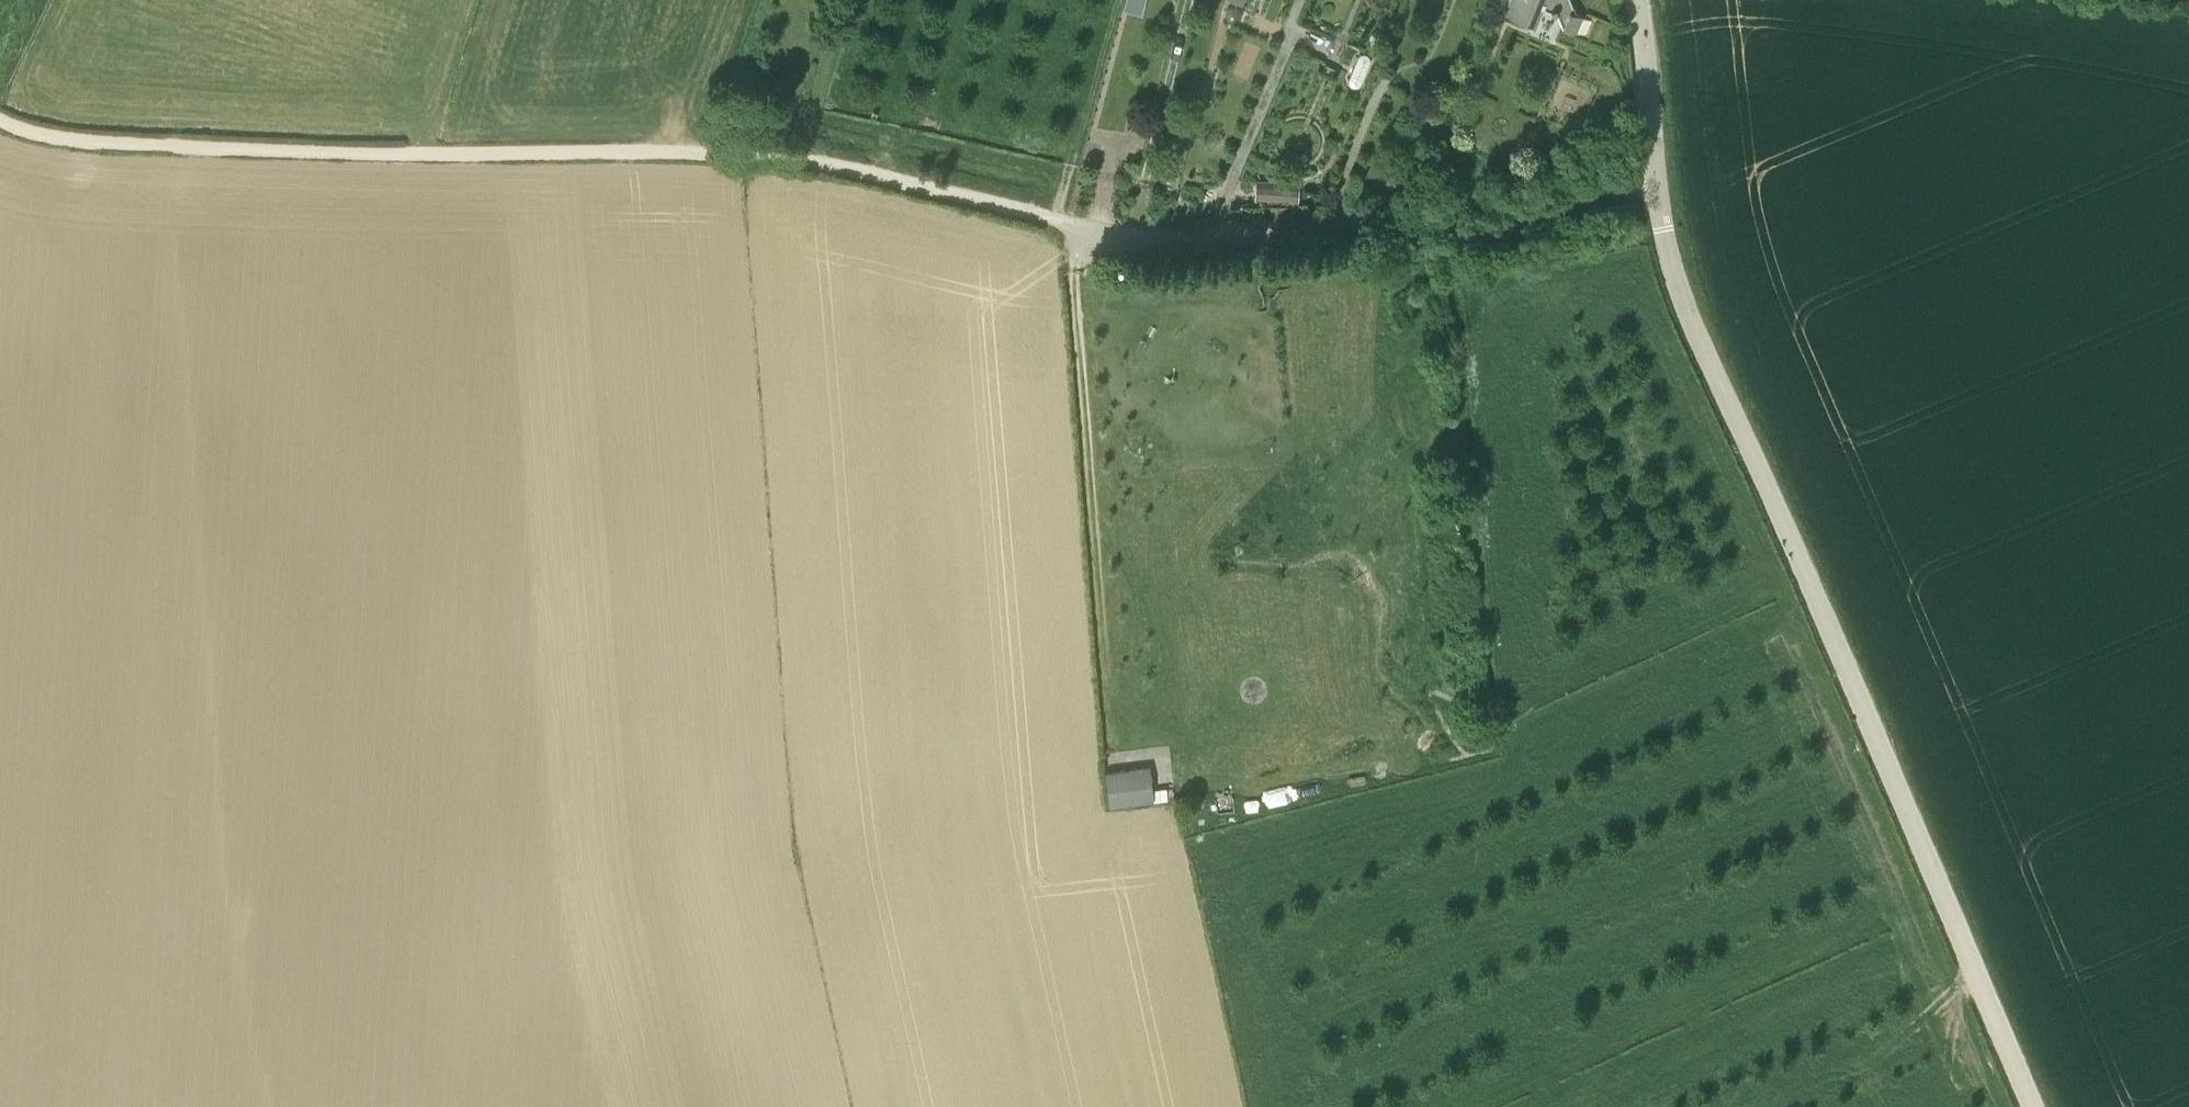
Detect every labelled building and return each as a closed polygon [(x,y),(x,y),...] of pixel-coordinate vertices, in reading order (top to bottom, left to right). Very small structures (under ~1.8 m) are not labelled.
[(1126,6),(1145,11),(1148,0),(1127,0),(1126,6)] [(1508,7),(1506,12),(1533,23),(1538,8),(1553,14),(1557,11),(1563,26),(1564,26),(1587,36),(1593,20),(1576,13),(1571,0),(1511,0),(1508,7)] [(1299,182),(1256,179),(1254,200),(1298,204),(1299,182)] [(1150,767),(1108,772),(1106,772),(1110,806),(1154,800),(1154,801),(1168,799),(1166,788),(1152,790),(1150,767)]
